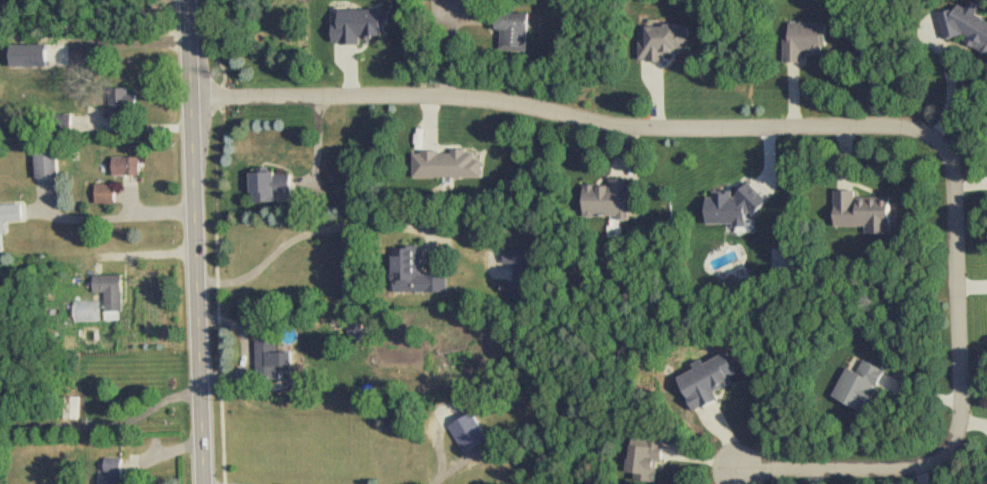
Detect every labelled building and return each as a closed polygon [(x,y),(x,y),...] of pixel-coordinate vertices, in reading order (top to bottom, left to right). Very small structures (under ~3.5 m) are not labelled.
[(956,6),(952,14),(947,11),(937,31),(986,56),(986,22),(956,6)] [(526,52),(527,15),(495,14),(495,32),(501,33),(500,52),(526,52)] [(802,56),(825,56),(825,24),(784,24),(783,64),(802,64),(802,56)] [(688,54),(687,26),(641,27),(642,63),(664,63),(664,54),(688,54)] [(128,90),(109,90),(109,113),(136,113),(136,95),(128,95),(128,90)] [(413,179),(480,179),(480,161),(473,161),(473,152),(413,152),(413,179)] [(111,177),(139,177),(139,159),(111,159),(111,177)] [(250,174),(250,203),(276,203),(276,196),(292,196),(292,174),(250,174)] [(635,180),(607,180),(607,186),(581,186),(581,217),(635,217),(635,180)] [(864,227),(864,235),(891,235),(890,199),(855,199),(855,191),(833,192),(833,228),(864,227)] [(12,222),(32,221),(31,204),(0,206),(0,255),(14,254),(12,222)] [(420,276),(420,247),(391,248),(392,294),(447,293),(446,275),(420,276)] [(504,265),(512,265),(512,301),(534,301),(534,252),(504,252),(504,265)] [(121,321),(121,277),(92,277),(92,294),(105,294),(105,321),(121,321)] [(255,340),(255,380),(277,380),(277,368),(291,368),(291,353),(276,353),(276,340),(255,340)] [(690,413),(718,400),(714,392),(735,383),(722,354),(674,376),(690,413)] [(845,368),(830,399),(862,414),(883,371),(861,360),(855,373),(845,368)] [(487,440),(473,413),(449,426),(462,453),(487,440)] [(662,440),(646,437),(645,449),(627,447),(623,479),(657,483),(662,440)] [(110,459),(111,483),(133,483),(133,478),(126,479),(126,458),(110,459)]
